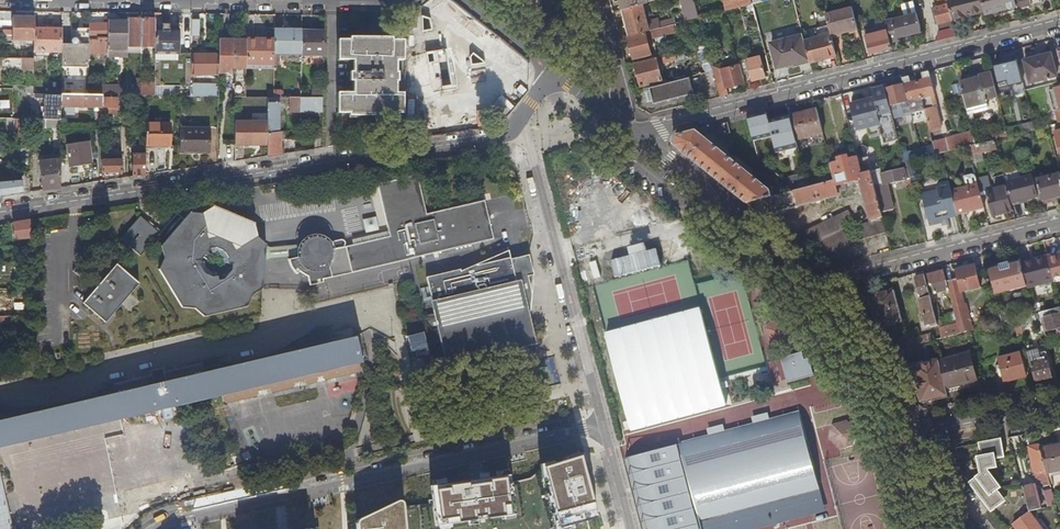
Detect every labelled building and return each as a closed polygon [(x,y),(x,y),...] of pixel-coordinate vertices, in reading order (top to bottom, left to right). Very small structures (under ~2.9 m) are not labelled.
[(624,8),(644,3),(649,2),(649,0),(622,0),(624,8)] [(696,0),(682,0),(688,20),(700,17),(696,0)] [(726,10),(727,10),(744,6),(753,3),(752,0),(724,0),(726,10)] [(949,2),(953,19),(985,11),(982,0),(948,0),(949,2)] [(1018,9),(1018,7),(1016,0),(982,0),(985,11),(985,13),(995,11),(996,14),(1018,9)] [(940,31),(955,27),(953,19),(949,2),(934,6),(940,31)] [(644,3),(624,8),(631,35),(662,27),(677,23),(675,18),(660,22),(660,19),(648,21),(644,3)] [(832,32),(858,25),(853,6),(827,13),(832,32)] [(908,35),(922,31),(917,12),(885,20),(887,24),(891,42),(900,40),(899,37),(908,35)] [(12,17),(12,31),(12,41),(34,41),(34,29),(34,18),(12,17)] [(116,19),(109,19),(109,24),(108,46),(108,53),(108,57),(128,57),(128,46),(128,22),(116,21),(116,19)] [(128,19),(128,22),(128,46),(141,47),(141,19),(128,19)] [(155,19),(141,19),(141,47),(155,47),(155,29),(155,19)] [(109,24),(89,24),(89,34),(89,53),(108,53),(108,46),(109,24)] [(155,29),(155,47),(155,83),(155,86),(191,86),(192,74),(192,55),(181,55),(181,30),(170,30),(170,24),(162,24),(162,29),(155,29)] [(872,52),(893,47),(891,42),(887,24),(866,30),(872,52)] [(47,29),(34,29),(34,41),(34,52),(61,53),(62,44),(62,26),(47,26),(47,29)] [(302,28),(274,27),(274,35),(274,39),(274,54),(301,54),(302,31),(302,28)] [(631,35),(629,35),(635,58),(652,53),(648,37),(663,33),(662,27),(631,35)] [(325,55),(325,31),(302,31),(301,54),(301,55),(325,55)] [(811,58),(812,62),(838,55),(832,32),(806,39),(811,58)] [(71,44),(62,44),(61,53),(61,67),(89,67),(89,53),(89,34),(77,33),(77,39),(75,38),(73,40),(72,41),(71,44)] [(410,63),(413,72),(418,79),(424,84),(433,87),(441,87),(450,85),(457,80),(462,73),(465,65),(465,57),(462,49),(458,42),(452,37),(444,34),(437,33),(428,35),(420,39),(414,46),(411,54),(410,63)] [(778,66),(811,58),(806,39),(804,34),(772,42),(778,66)] [(247,38),(247,41),(246,64),(274,64),(274,54),(274,39),(257,38),(247,38)] [(352,59),(352,40),(340,39),(340,59),(352,59)] [(247,41),(219,40),(219,55),(219,74),(231,74),(231,69),(246,69),(246,68),(246,64),(247,41)] [(366,40),(352,40),(352,59),(355,59),(355,72),(352,71),(352,80),(355,80),(355,92),(352,92),(352,112),(404,113),(404,93),(396,93),(396,81),(398,81),(399,73),(396,73),(397,61),(404,61),(404,41),(378,41),(378,45),(366,45),(366,40)] [(11,58),(22,58),(22,49),(12,49),(11,58)] [(1050,79),(1057,77),(1050,51),(1040,54),(1041,57),(1024,61),(1030,83),(1048,79),(1048,81),(1050,80),(1050,79)] [(766,72),(771,71),(767,54),(748,59),(749,60),(752,71),(754,80),(767,77),(766,72)] [(219,74),(219,55),(192,55),(192,74),(219,74)] [(657,56),(636,62),(642,85),(663,80),(657,56)] [(34,70),(34,59),(22,58),(11,58),(6,58),(0,58),(0,69),(34,70)] [(740,62),(743,73),(752,71),(749,60),(740,62)] [(999,84),(1009,81),(1010,87),(1023,84),(1017,60),(995,65),(999,84)] [(714,71),(721,97),(730,95),(728,87),(746,82),(743,73),(740,62),(737,63),(737,65),(726,68),(724,62),(713,65),(714,71)] [(89,67),(61,67),(61,95),(89,95),(89,87),(89,67)] [(924,80),(918,82),(925,111),(929,128),(943,124),(939,109),(936,109),(933,96),(935,95),(929,72),(923,73),(924,80)] [(980,78),(961,83),(968,112),(988,107),(987,102),(988,101),(987,100),(998,98),(992,72),(979,76),(980,78)] [(691,77),(651,87),(655,102),(695,92),(691,77)] [(910,77),(903,78),(905,85),(912,112),(912,114),(925,111),(918,82),(912,83),(910,77)] [(140,95),(147,95),(155,96),(155,86),(155,83),(141,83),(141,86),(140,95)] [(127,95),(131,95),(140,95),(141,86),(127,85),(127,87),(127,95)] [(905,85),(886,90),(893,117),(912,112),(905,85)] [(89,95),(103,95),(106,95),(106,87),(89,87),(89,95)] [(107,87),(107,95),(117,95),(117,87),(107,87)] [(117,87),(117,95),(127,95),(127,87),(117,87)] [(191,96),(219,96),(219,88),(191,88),(191,96)] [(886,90),(886,88),(874,91),(876,100),(853,105),(859,129),(880,124),(885,144),(899,140),(893,117),(886,90)] [(1049,91),(1054,109),(1057,111),(1059,110),(1059,88),(1049,91)] [(339,111),(352,112),(352,92),(339,92),(339,111)] [(45,100),(45,120),(47,120),(61,120),(61,107),(61,95),(45,95),(45,94),(35,94),(35,98),(36,100),(45,100)] [(89,95),(61,95),(61,107),(103,107),(103,95),(89,95)] [(279,133),(280,97),(273,97),(268,97),(268,106),(268,125),(267,125),(267,145),(267,157),(281,154),(281,133),(279,133)] [(300,106),(301,97),(295,97),(295,101),(290,101),(290,112),(300,112),(300,106)] [(324,106),(324,97),(301,97),(300,106),(324,106)] [(118,98),(104,98),(104,113),(118,114),(118,98)] [(788,108),(772,112),(780,145),(797,140),(791,116),(788,108)] [(791,116),(797,140),(823,134),(817,109),(791,116)] [(33,120),(23,120),(23,138),(33,138),(33,128),(33,120)] [(45,120),(33,120),(33,128),(47,128),(47,120),(45,120)] [(235,145),(267,145),(267,125),(267,122),(235,121),(235,145)] [(1008,136),(1022,133),(1035,129),(1033,122),(1006,129),(1008,136)] [(146,146),(171,147),(171,125),(146,124),(146,146)] [(719,126),(709,128),(730,146),(734,143),(729,138),(726,124),(719,126)] [(180,128),(180,153),(210,152),(210,128),(180,128)] [(950,151),(968,146),(976,145),(972,129),(946,136),(950,151)] [(675,145),(748,203),(778,196),(698,131),(677,137),(675,145)] [(936,155),(942,153),(950,151),(946,136),(932,140),(935,149),(936,155)] [(23,153),(33,152),(33,138),(23,138),(23,153)] [(797,140),(780,145),(783,155),(788,154),(790,161),(791,163),(802,160),(797,140)] [(88,141),(67,145),(70,167),(92,164),(88,141)] [(971,155),(997,149),(995,141),(976,145),(968,146),(971,155)] [(136,177),(146,175),(146,146),(134,146),(134,154),(133,177),(136,177)] [(922,153),(923,158),(936,155),(935,149),(922,153)] [(876,155),(868,157),(872,171),(879,170),(876,155)] [(102,160),(102,172),(109,172),(113,172),(123,172),(123,160),(123,156),(111,156),(111,160),(102,160)] [(44,191),(60,188),(61,157),(39,159),(44,191)] [(760,212),(770,222),(779,212),(799,207),(798,204),(811,201),(812,203),(827,200),(826,197),(839,194),(838,191),(848,189),(846,183),(861,179),(871,220),(883,217),(882,213),(872,174),(872,171),(862,174),(858,160),(858,158),(850,160),(849,157),(839,159),(840,163),(831,165),(836,181),(809,188),(788,193),(778,196),(748,203),(760,212)] [(862,174),(872,171),(868,157),(858,160),(862,174)] [(908,169),(910,178),(917,176),(913,161),(906,163),(908,169)] [(888,185),(907,180),(905,169),(883,175),(882,172),(872,174),(882,213),(894,210),(888,185)] [(784,180),(788,193),(809,188),(805,174),(784,180)] [(1059,197),(1059,174),(1037,180),(1042,202),(1044,201),(1044,204),(1053,202),(1052,199),(1059,197)] [(493,240),(484,201),(425,215),(417,176),(377,185),(387,229),(340,239),(342,237),(342,236),(342,235),(341,233),(338,232),(325,235),(322,233),(319,232),(316,231),(313,231),(309,232),(306,233),(303,234),(300,237),(298,241),(296,246),(296,249),(296,252),(291,255),(293,258),(287,261),(288,264),(289,267),(291,270),(293,272),(296,270),(298,272),(301,270),(306,276),(308,287),(322,284),(321,280),(493,240)] [(1012,204),(1038,197),(1032,176),(1006,182),(1012,204)] [(24,194),(25,180),(0,182),(0,198),(24,194)] [(948,217),(958,215),(952,191),(950,182),(937,186),(939,191),(922,196),(929,222),(948,217)] [(958,215),(985,208),(978,184),(952,191),(958,215)] [(1013,211),(1007,191),(987,196),(993,216),(1013,211)] [(163,259),(158,270),(182,308),(195,309),(202,316),(246,306),(251,295),(261,290),(266,244),(256,236),(252,224),(213,207),(201,214),(189,213),(160,246),(163,259)] [(801,249),(856,224),(850,211),(795,236),(801,249)] [(160,234),(140,216),(121,239),(140,256),(160,234)] [(949,221),(948,217),(929,222),(930,226),(949,221)] [(13,220),(15,238),(32,236),(31,218),(13,220)] [(379,228),(377,219),(367,222),(369,231),(379,228)] [(887,233),(883,219),(855,226),(859,240),(887,233)] [(853,227),(812,245),(818,259),(859,240),(853,227)] [(1048,256),(1054,280),(1055,282),(1059,281),(1059,253),(1048,256)] [(460,273),(427,282),(433,306),(436,305),(439,317),(423,321),(430,331),(442,349),(444,348),(448,362),(533,339),(529,323),(530,323),(532,296),(527,278),(533,276),(528,256),(510,261),(510,260),(476,268),(475,268),(461,275),(460,273)] [(1027,287),(1054,280),(1048,256),(1021,263),(1027,287)] [(1027,287),(1021,263),(1021,260),(996,266),(990,268),(996,295),(1027,287)] [(139,284),(116,264),(83,303),(105,323),(139,284)] [(960,334),(972,331),(973,330),(967,304),(965,304),(962,292),(981,287),(976,265),(956,270),(958,279),(947,282),(949,290),(958,326),(960,334)] [(949,290),(947,282),(944,270),(936,272),(928,274),(931,285),(933,285),(935,294),(949,290)] [(924,271),(915,274),(921,299),(920,299),(927,325),(931,325),(932,328),(938,326),(924,271)] [(880,327),(903,321),(895,290),(872,296),(872,295),(867,296),(865,300),(873,314),(876,313),(880,327)] [(1003,322),(1011,320),(1007,303),(999,305),(1003,322)] [(246,307),(246,306),(202,316),(203,317),(246,307)] [(1059,328),(1059,308),(1052,310),(1053,315),(1044,318),(1047,332),(1059,328)] [(1028,324),(1042,321),(1040,313),(1034,314),(1019,318),(1021,328),(1028,326),(1028,324)] [(777,320),(766,330),(770,344),(784,348),(794,337),(791,323),(777,320)] [(942,339),(960,334),(958,326),(940,331),(942,339)] [(164,375),(172,405),(222,395),(360,362),(361,363),(362,363),(356,338),(354,338),(354,339),(332,344),(331,339),(329,339),(322,341),(321,341),(320,341),(322,346),(205,374),(203,365),(201,366),(202,366),(164,375)] [(1028,353),(1035,382),(1053,377),(1049,360),(1038,363),(1035,351),(1028,353)] [(1027,376),(1021,353),(998,359),(1004,382),(1027,376)] [(782,359),(783,360),(785,370),(787,376),(788,376),(790,382),(813,376),(809,360),(804,362),(802,354),(782,359)] [(940,362),(946,387),(978,379),(971,354),(940,362)] [(785,370),(783,360),(769,364),(771,373),(785,370)] [(923,399),(948,394),(946,387),(940,362),(940,360),(910,367),(913,381),(915,380),(917,388),(920,387),(923,399)] [(362,372),(361,363),(360,362),(222,395),(224,401),(227,403),(256,396),(259,393),(259,390),(270,388),(271,390),(275,392),(293,388),(295,385),(295,382),(305,380),(306,382),(309,384),(316,383),(319,380),(318,377),(323,376),(324,378),(327,380),(362,372)] [(164,375),(163,371),(162,371),(162,372),(153,374),(152,373),(151,374),(152,378),(114,386),(113,386),(115,395),(0,421),(0,446),(172,405),(164,375)] [(813,513),(806,486),(817,483),(801,420),(796,421),(794,414),(627,459),(632,476),(646,528),(751,528),(813,513)] [(846,422),(833,426),(829,439),(839,448),(852,445),(856,432),(846,422)] [(1006,458),(1003,439),(988,442),(980,443),(983,457),(978,458),(981,475),(970,484),(992,513),(1007,502),(999,491),(1002,489),(989,471),(999,468),(997,460),(1006,458)] [(1047,471),(1040,445),(1028,448),(1035,474),(1047,471)] [(1042,450),(1048,474),(1059,471),(1059,446),(1042,450)] [(583,457),(545,471),(560,528),(562,528),(598,520),(583,457)] [(0,478),(0,528),(12,528),(0,478)] [(505,508),(511,507),(508,480),(490,481),(491,485),(471,487),(470,484),(450,487),(451,491),(437,492),(441,522),(459,519),(459,524),(477,522),(477,518),(488,517),(488,521),(507,518),(505,508)] [(824,510),(817,483),(806,486),(813,513),(824,510)] [(1033,486),(1024,488),(1030,513),(1039,510),(1033,486)] [(403,506),(399,504),(361,521),(358,526),(358,528),(406,528),(403,506)] [(1030,513),(1014,525),(1018,528),(1042,528),(1038,523),(1030,513)] [(1038,523),(1042,528),(1047,528),(1048,528),(1042,520),(1038,523)]
